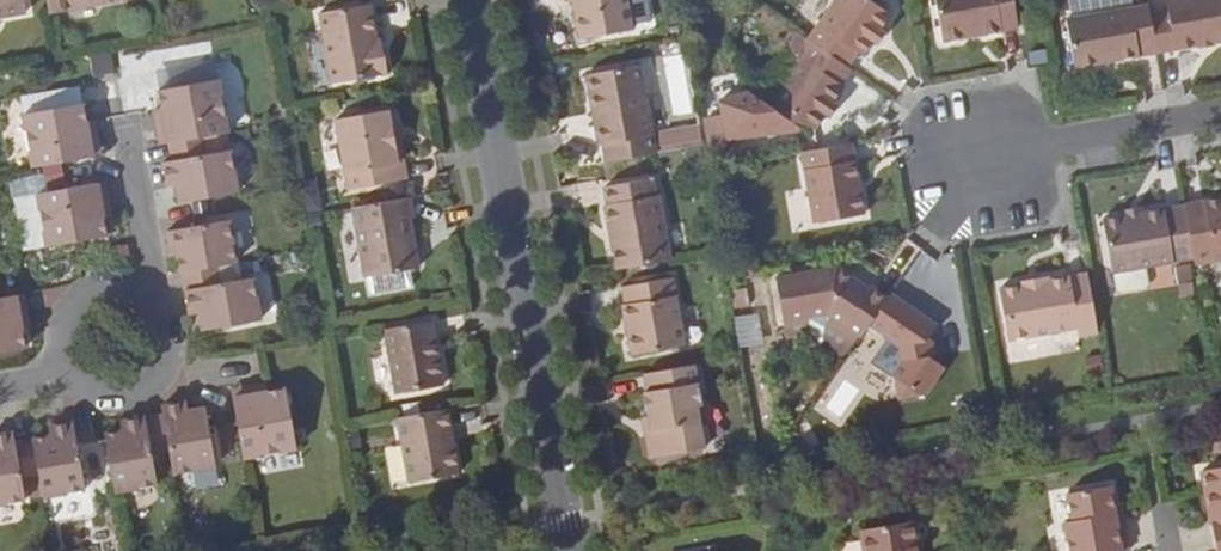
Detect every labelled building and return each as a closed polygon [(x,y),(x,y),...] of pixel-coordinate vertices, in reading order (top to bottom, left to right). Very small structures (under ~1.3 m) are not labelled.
[(47,0),(0,0),(0,16),(49,8),(47,0)] [(49,8),(49,12),(117,0),(47,0),(49,8)] [(579,37),(630,28),(625,0),(572,0),(579,37)] [(847,68),(856,54),(862,58),(873,41),(881,29),(892,14),(872,0),(842,0),(812,44),(814,45),(847,68)] [(981,36),(1019,28),(1014,0),(935,0),(943,43),(966,38),(969,34),(977,33),(981,36)] [(1157,53),(1198,45),(1197,42),(1212,40),(1213,43),(1220,41),(1220,0),(1171,0),(1148,4),(1157,53)] [(380,50),(378,36),(373,6),(370,4),(324,13),(337,82),(392,72),(388,49),(380,50)] [(1116,60),(1157,53),(1148,4),(1066,20),(1074,68),(1104,62),(1103,57),(1115,55),(1116,60)] [(881,29),(873,41),(879,45),(886,33),(881,29)] [(386,35),(378,36),(380,50),(388,49),(386,35)] [(1197,42),(1198,45),(1198,49),(1214,46),(1213,43),(1212,40),(1197,42)] [(842,86),(852,71),(847,68),(814,45),(774,103),(814,131),(825,115),(834,103),(844,88),(842,86)] [(604,145),(607,163),(653,154),(637,68),(585,77),(598,146),(604,145)] [(195,138),(228,132),(218,78),(160,89),(163,107),(170,142),(195,138)] [(33,166),(93,156),(87,120),(84,102),(24,113),(33,166)] [(839,107),(834,103),(825,115),(830,119),(839,107)] [(153,109),(159,144),(170,142),(163,107),(153,109)] [(389,111),(338,121),(350,190),(407,180),(404,163),(399,164),(393,129),(397,126),(394,113),(389,111)] [(708,142),(726,139),(722,116),(704,120),(708,142)] [(93,156),(103,155),(97,118),(87,120),(93,156)] [(170,142),(159,144),(163,162),(199,156),(195,138),(170,142)] [(176,185),(179,203),(239,192),(231,150),(199,156),(163,162),(165,178),(175,176),(176,185)] [(856,161),(805,171),(819,242),(869,233),(856,161)] [(167,187),(176,185),(175,176),(165,178),(167,187)] [(612,248),(616,270),(675,260),(662,195),(658,196),(655,179),(607,188),(611,204),(605,205),(609,228),(617,228),(620,247),(612,248)] [(605,199),(604,181),(573,183),(574,200),(605,199)] [(107,183),(97,185),(103,219),(113,216),(107,183)] [(103,219),(97,185),(39,194),(47,246),(107,237),(103,219)] [(414,220),(409,197),(353,207),(365,279),(415,270),(407,221),(414,220)] [(1195,264),(1220,260),(1220,198),(1185,205),(1194,258),(1195,264)] [(1194,258),(1185,205),(1184,205),(1143,212),(1124,216),(1102,220),(1112,273),(1194,258)] [(1124,216),(1143,212),(1142,206),(1122,209),(1124,216)] [(217,265),(237,262),(229,219),(167,231),(170,248),(177,247),(178,255),(181,271),(183,271),(217,265)] [(609,228),(612,248),(620,247),(617,228),(609,228)] [(171,256),(178,255),(177,247),(170,248),(171,256)] [(217,265),(183,271),(186,289),(220,282),(217,265)] [(827,314),(861,337),(870,323),(888,298),(872,286),(869,289),(837,266),(776,277),(783,321),(827,314)] [(1080,337),(1098,334),(1087,273),(1049,280),(1048,276),(1020,281),(1021,286),(998,289),(1007,343),(1079,330),(1080,337)] [(220,282),(186,289),(189,306),(198,305),(200,313),(201,330),(261,320),(254,278),(220,282)] [(670,278),(621,287),(625,304),(621,305),(630,356),(681,347),(670,278)] [(33,327),(26,294),(17,295),(23,329),(33,327)] [(937,326),(891,294),(888,298),(870,323),(901,344),(903,358),(892,374),(896,379),(900,398),(927,394),(945,368),(936,358),(932,341),(937,326)] [(17,295),(1,298),(0,298),(0,353),(27,347),(23,329),(17,295)] [(198,305),(189,306),(190,315),(200,313),(198,305)] [(735,316),(738,347),(760,346),(758,314),(735,316)] [(431,321),(383,331),(395,394),(443,387),(431,321)] [(691,365),(645,374),(648,389),(642,390),(644,395),(639,396),(642,411),(647,411),(650,428),(641,430),(646,453),(652,457),(702,449),(694,407),(699,406),(691,365)] [(232,397),(268,391),(267,383),(231,390),(232,397)] [(232,397),(243,458),(299,448),(288,387),(268,391),(232,397)] [(181,412),(190,410),(187,400),(179,401),(181,412)] [(168,447),(173,474),(215,465),(206,407),(190,410),(181,412),(179,401),(160,405),(161,412),(168,447)] [(450,428),(447,410),(395,419),(406,482),(458,474),(453,443),(447,444),(444,429),(450,428)] [(146,415),(153,451),(168,447),(161,412),(146,415)] [(104,434),(115,491),(158,483),(153,451),(146,415),(127,419),(129,429),(121,431),(104,434)] [(119,420),(121,431),(129,429),(127,419),(119,420)] [(39,475),(43,497),(88,489),(75,422),(57,425),(59,434),(51,435),(32,438),(39,475)] [(59,434),(57,425),(49,426),(51,435),(59,434)] [(453,443),(450,428),(444,429),(447,444),(453,443)] [(21,478),(39,475),(32,438),(31,429),(13,432),(21,478)] [(21,478),(13,432),(0,435),(0,504),(25,499),(21,478)] [(1202,470),(1209,511),(1214,511),(1216,523),(1212,524),(1216,550),(1220,550),(1220,467),(1202,470)] [(1123,518),(1116,519),(1115,512),(1110,485),(1067,493),(1072,520),(1064,522),(1070,550),(1129,550),(1123,518)] [(914,520),(861,530),(864,550),(919,550),(914,520)]
